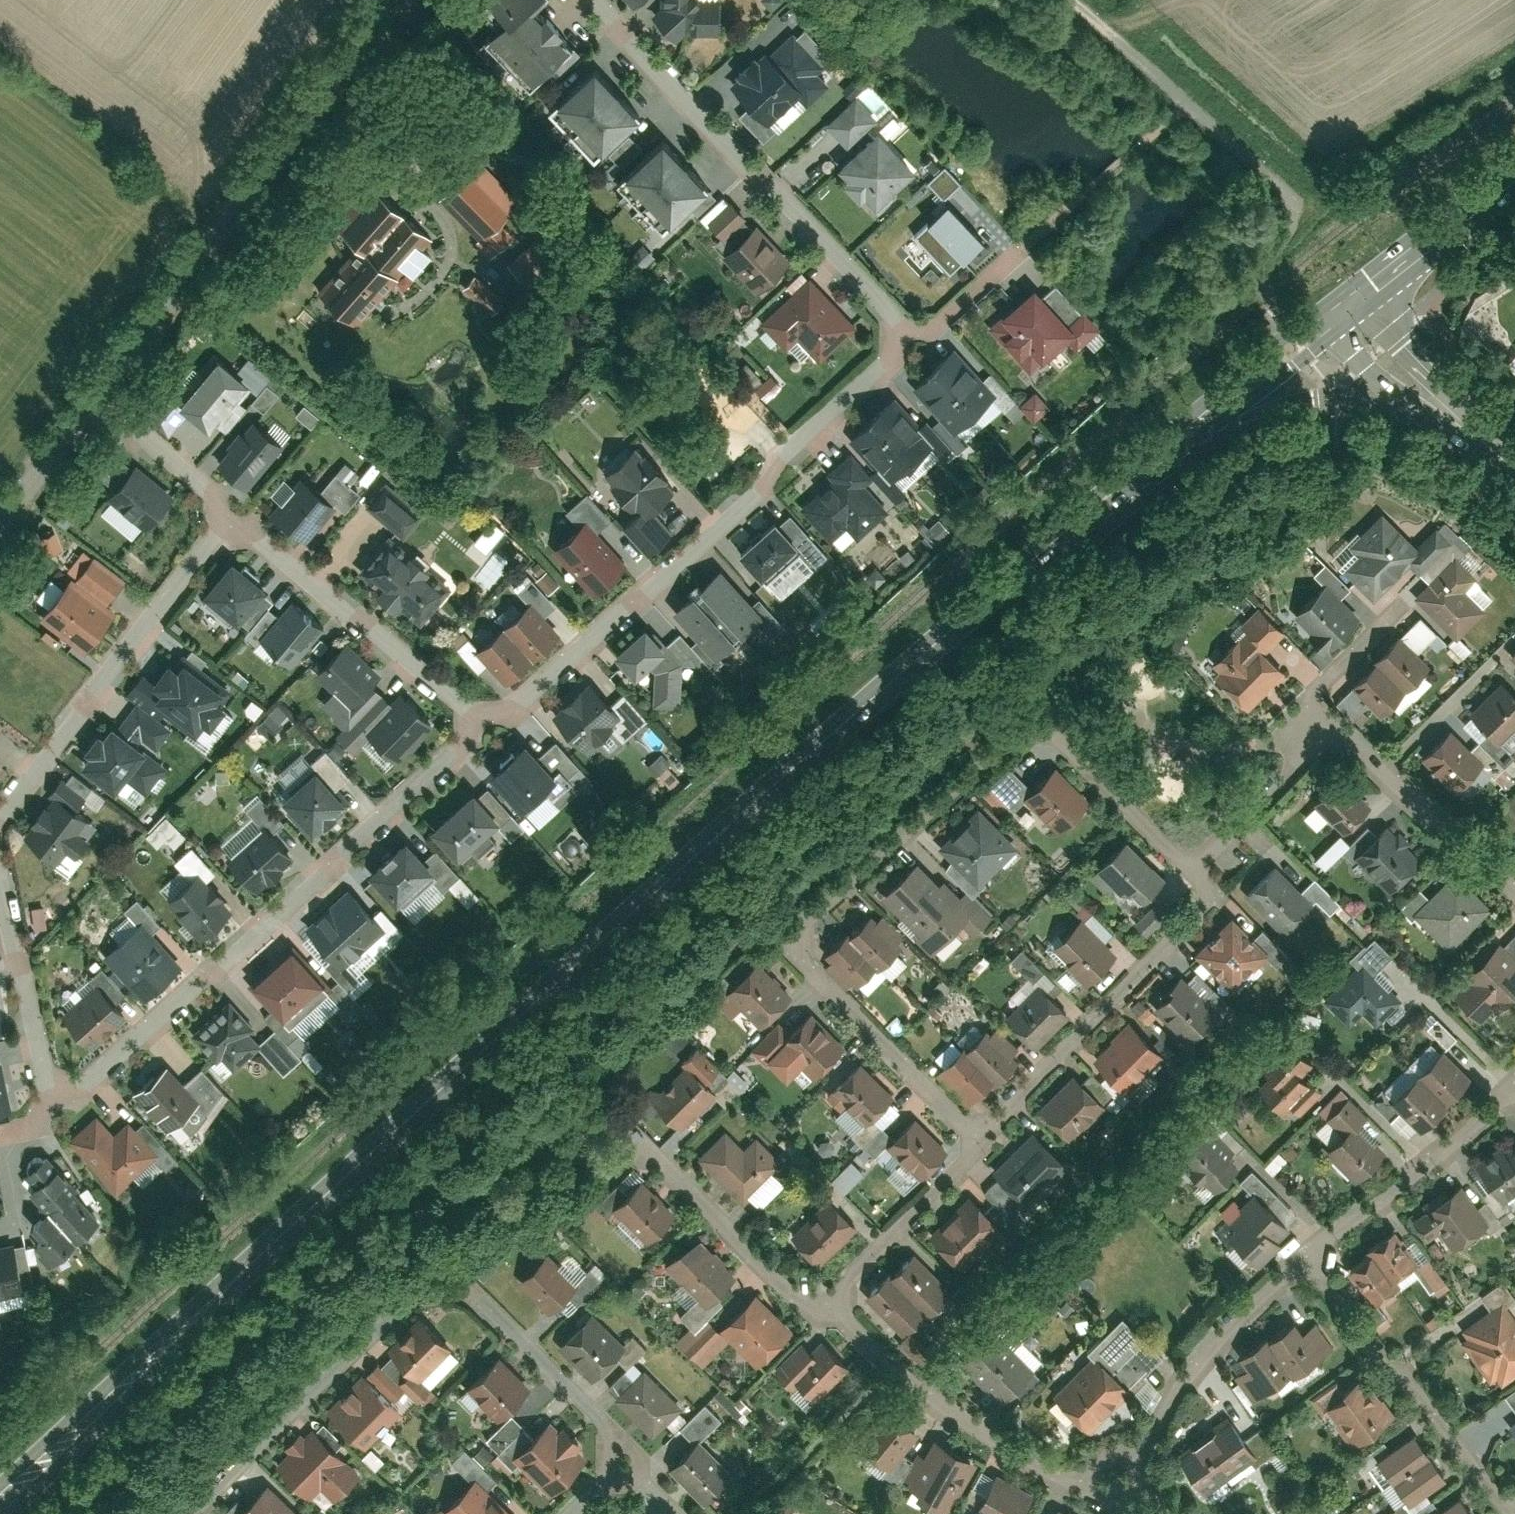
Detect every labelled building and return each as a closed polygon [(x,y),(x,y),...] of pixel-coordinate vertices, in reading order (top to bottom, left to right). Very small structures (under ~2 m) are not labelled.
[(566,38),(530,1),(531,0),(492,0),(501,10),(480,31),(526,77),(566,38)] [(651,13),(675,40),(684,31),(716,31),(716,0),(662,0),(662,3),(651,13)] [(766,48),(729,83),(747,102),(735,113),(762,141),(829,79),(816,65),(829,54),(803,26),(794,35),(790,31),(769,51),(766,48)] [(590,150),(635,107),(589,60),(545,103),(590,150)] [(853,93),(829,117),(854,143),(834,163),(880,210),(894,196),(887,189),(913,165),(872,123),(877,118),(853,93)] [(663,218),(704,181),(659,133),(619,170),(663,218)] [(478,161),(441,199),(479,236),(472,242),(488,258),(512,233),(499,220),(518,200),(478,161)] [(950,164),(933,180),(949,197),(966,181),(950,164)] [(358,242),(317,289),(355,322),(430,236),(367,181),(332,220),(358,242)] [(753,290),(788,258),(754,221),(748,226),(726,201),(707,218),(730,243),(719,253),(753,290)] [(945,201),(899,245),(922,269),(930,262),(943,275),(981,239),(945,201)] [(512,258),(537,295),(581,266),(556,229),(512,258)] [(501,298),(473,273),(462,286),(490,310),(501,298)] [(856,325),(808,275),(759,322),(784,348),(795,338),(817,361),(856,325)] [(1035,284),(990,325),(1030,369),(1069,335),(1078,344),(1099,326),(1057,280),(1043,293),(1035,284)] [(937,370),(975,411),(999,389),(960,348),(937,370)] [(169,378),(141,412),(166,433),(186,410),(206,426),(245,379),(215,354),(184,390),(169,378)] [(913,393),(951,433),(975,411),(937,370),(913,393)] [(893,395),(871,416),(911,460),(934,439),(893,395)] [(871,416),(849,436),(889,480),(911,460),(871,416)] [(250,418),(216,460),(247,485),(281,443),(250,418)] [(621,522),(648,552),(670,532),(651,510),(677,487),(634,439),(600,469),(635,509),(621,522)] [(870,475),(848,451),(825,472),(830,477),(798,505),(828,538),(844,524),(855,536),(887,507),(864,481),(870,475)] [(106,495),(144,526),(172,493),(134,462),(106,495)] [(365,489),(386,471),(379,462),(357,481),(365,489)] [(297,474),(268,511),(304,540),(334,503),(297,474)] [(392,479),(371,506),(409,536),(430,510),(392,479)] [(1356,550),(1341,565),(1372,596),(1408,559),(1417,568),(1449,536),(1433,522),(1414,542),(1381,509),(1348,542),(1356,550)] [(552,548),(593,594),(626,564),(585,518),(552,548)] [(770,518),(736,550),(765,581),(799,548),(770,518)] [(387,534),(359,569),(420,619),(448,584),(387,534)] [(1427,577),(1412,593),(1454,634),(1482,605),(1463,586),(1475,574),(1455,555),(1462,549),(1449,536),(1417,568),(1427,577)] [(35,613),(82,650),(114,611),(104,603),(123,579),(92,554),(72,579),(66,574),(35,613)] [(233,619),(263,585),(229,556),(200,589),(233,619)] [(1348,585),(1323,561),(1312,572),(1323,582),(1291,615),(1325,648),(1359,613),(1338,594),(1348,585)] [(721,566),(696,588),(738,635),(762,613),(721,566)] [(696,588),(672,610),(714,656),(738,635),(696,588)] [(292,664),(323,628),(288,598),(257,634),(292,664)] [(500,623),(531,659),(557,637),(526,601),(500,623)] [(1283,630),(1257,604),(1238,622),(1244,628),(1210,661),(1219,670),(1213,675),(1245,708),(1284,670),(1264,648),(1283,630)] [(474,646),(505,681),(531,659),(500,623),(474,646)] [(639,625),(610,651),(633,676),(645,665),(652,673),(651,704),(677,705),(679,660),(673,654),(666,646),(662,650),(639,625)] [(1427,662),(1400,635),(1375,659),(1402,686),(1427,662)] [(379,671),(344,638),(311,673),(329,690),(317,703),(344,728),(379,691),(369,682),(379,671)] [(1506,655),(1514,664),(1514,646),(1506,655)] [(230,690),(180,656),(175,664),(165,657),(150,678),(140,670),(123,694),(136,702),(158,718),(162,712),(193,734),(201,723),(205,726),(230,690)] [(1402,686),(1375,659),(1351,683),(1378,710),(1402,686)] [(1499,679),(1468,711),(1499,740),(1514,723),(1514,695),(1499,679)] [(621,717),(588,680),(551,713),(584,750),(621,717)] [(361,726),(398,761),(432,725),(395,690),(361,726)] [(170,726),(158,718),(136,702),(118,727),(109,720),(101,732),(96,728),(82,748),(86,751),(77,764),(112,789),(121,776),(144,792),(165,764),(138,744),(143,738),(155,747),(170,726)] [(274,737),(290,717),(276,707),(261,727),(274,737)] [(1481,759),(1449,727),(1420,755),(1452,787),(1481,759)] [(555,774),(520,738),(486,771),(521,807),(555,774)] [(276,795),(311,836),(348,805),(332,787),(346,776),(323,749),(308,761),(311,765),(276,795)] [(662,753),(651,764),(673,786),(684,775),(662,753)] [(1085,798),(1055,766),(1023,795),(1053,828),(1085,798)] [(1340,772),(1311,803),(1342,833),(1371,802),(1340,772)] [(52,796),(22,836),(56,862),(66,847),(74,853),(97,824),(73,806),(81,795),(58,778),(47,792),(52,796)] [(497,818),(472,791),(468,787),(428,825),(457,856),(497,818)] [(224,857),(255,891),(293,856),(272,832),(282,823),(258,797),(245,810),(259,825),(224,857)] [(1017,844),(975,804),(936,845),(977,885),(1017,844)] [(594,813),(581,826),(606,852),(620,839),(594,813)] [(179,846),(190,836),(169,814),(149,834),(162,847),(171,838),(179,846)] [(1386,818),(1351,852),(1387,889),(1422,855),(1386,818)] [(1320,868),(1346,843),(1336,833),(1310,857),(1320,868)] [(432,869),(401,835),(364,868),(395,903),(432,869)] [(1137,900),(1162,873),(1123,836),(1088,873),(1107,890),(1116,881),(1137,900)] [(916,859),(881,894),(931,944),(966,910),(916,859)] [(1273,861),(1243,893),(1282,931),(1313,900),(1273,861)] [(1490,907),(1453,870),(1410,912),(1447,949),(1490,907)] [(195,872),(164,900),(200,939),(231,911),(195,872)] [(348,885),(327,905),(363,943),(385,923),(348,885)] [(1142,935),(1171,902),(1158,891),(1129,923),(1142,935)] [(327,905),(306,925),(342,963),(363,943),(327,905)] [(47,927),(49,908),(37,907),(36,926),(47,927)] [(831,955),(822,964),(844,986),(871,959),(876,964),(899,941),(871,913),(850,933),(845,929),(825,949),(831,955)] [(1266,949),(1229,914),(1193,951),(1230,987),(1266,949)] [(1052,947),(1086,979),(1113,951),(1080,918),(1052,947)] [(101,954),(140,999),(179,965),(140,920),(101,954)] [(1498,940),(1462,976),(1467,981),(1452,995),(1481,1024),(1514,990),(1514,957),(1498,940)] [(287,944),(267,963),(304,1003),(324,984),(287,944)] [(788,991),(755,958),(724,989),(757,1022),(788,991)] [(1360,961),(1322,1000),(1348,1026),(1361,1012),(1373,1025),(1399,999),(1360,961)] [(267,963),(247,981),(284,1021),(304,1003),(267,963)] [(1216,1007),(1181,973),(1151,1005),(1187,1038),(1216,1007)] [(125,1015),(95,982),(61,1014),(92,1046),(125,1015)] [(1005,1015),(1036,1045),(1068,1013),(1037,983),(1005,1015)] [(256,1024),(230,996),(189,1033),(212,1059),(219,1053),(233,1069),(261,1043),(249,1031),(256,1024)] [(685,1029),(703,1012),(697,1005),(678,1022),(685,1029)] [(842,1044),(808,1008),(787,1028),(779,1018),(748,1047),(765,1066),(768,1062),(778,1073),(795,1057),(811,1074),(842,1044)] [(1161,1052),(1126,1020),(1091,1058),(1126,1090),(1161,1052)] [(960,1042),(934,1070),(967,1101),(992,1075),(998,1080),(1021,1056),(986,1024),(965,1047),(960,1042)] [(1312,1061),(1285,1035),(1258,1063),(1279,1083),(1266,1097),(1279,1110),(1286,1103),(1296,1113),(1319,1089),(1301,1072),(1312,1061)] [(682,1063),(649,1096),(679,1126),(713,1091),(704,1081),(719,1066),(696,1044),(679,1060),(682,1063)] [(1441,1048),(1416,1074),(1443,1100),(1468,1074),(1441,1048)] [(0,1059),(0,1111),(11,1109),(0,1059)] [(890,1092),(856,1060),(822,1096),(838,1111),(843,1106),(861,1122),(890,1092)] [(198,1100),(166,1062),(133,1089),(165,1127),(198,1100)] [(1103,1105),(1071,1073),(1038,1107),(1070,1138),(1103,1105)] [(1416,1074),(1391,1100),(1418,1126),(1443,1100),(1416,1074)] [(1342,1132),(1321,1152),(1350,1181),(1383,1148),(1359,1123),(1366,1116),(1346,1096),(1326,1116),(1342,1132)] [(156,1153),(125,1120),(111,1133),(94,1114),(64,1141),(113,1193),(156,1153)] [(919,1176),(946,1147),(911,1114),(884,1142),(919,1176)] [(1233,1150),(1199,1118),(1172,1146),(1207,1179),(1214,1185),(1235,1163),(1227,1156),(1233,1150)] [(724,1127),(694,1157),(741,1203),(781,1162),(753,1134),(742,1145),(724,1127)] [(1068,1164),(1030,1128),(991,1169),(1029,1205),(1068,1164)] [(858,1144),(866,1154),(882,1142),(874,1132),(858,1144)] [(1473,1159),(1502,1200),(1514,1191),(1514,1143),(1506,1149),(1500,1140),(1473,1159)] [(75,1186),(45,1155),(25,1175),(34,1184),(29,1189),(46,1206),(28,1223),(39,1235),(29,1245),(47,1264),(97,1217),(70,1190),(75,1186)] [(839,1189),(857,1170),(846,1159),(827,1177),(839,1189)] [(146,1181),(161,1171),(156,1163),(141,1174),(146,1181)] [(1292,1212),(1251,1169),(1240,1180),(1250,1191),(1238,1202),(1241,1205),(1226,1219),(1233,1226),(1226,1232),(1257,1264),(1280,1242),(1275,1238),(1288,1226),(1283,1221),(1292,1212)] [(645,1239),(674,1210),(641,1179),(613,1208),(645,1239)] [(1426,1207),(1410,1217),(1425,1239),(1438,1231),(1448,1246),(1486,1220),(1459,1180),(1448,1188),(1445,1183),(1421,1200),(1426,1207)] [(967,1193),(928,1233),(964,1268),(1003,1229),(967,1193)] [(854,1225),(826,1197),(787,1237),(815,1265),(854,1225)] [(1371,1250),(1347,1265),(1369,1299),(1394,1283),(1390,1277),(1416,1260),(1393,1226),(1366,1243),(1371,1250)] [(700,1304),(734,1272),(698,1235),(665,1266),(700,1304)] [(13,1240),(0,1243),(0,1296),(24,1291),(13,1240)] [(540,1247),(512,1276),(546,1310),(575,1282),(540,1247)] [(886,1270),(862,1294),(899,1332),(924,1308),(928,1312),(950,1290),(913,1252),(890,1275),(886,1270)] [(1505,1303),(1514,1297),(1501,1279),(1479,1295),(1489,1308),(1452,1335),(1493,1390),(1514,1374),(1514,1317),(1505,1303)] [(752,1361),(787,1328),(753,1292),(718,1325),(752,1361)] [(587,1309),(553,1341),(586,1375),(619,1342),(587,1309)] [(389,1350),(420,1380),(452,1347),(421,1317),(389,1350)] [(1245,1367),(1233,1376),(1250,1401),(1291,1373),(1293,1376),(1333,1349),(1314,1321),(1301,1330),(1293,1318),(1264,1337),(1262,1334),(1236,1353),(1245,1367)] [(992,1328),(958,1362),(978,1382),(1012,1348),(992,1328)] [(811,1400),(848,1367),(822,1338),(810,1349),(802,1340),(772,1366),(785,1380),(789,1376),(811,1400)] [(1012,1348),(978,1382),(998,1402),(1032,1369),(1012,1348)] [(495,1352),(461,1386),(495,1420),(529,1386),(495,1352)] [(1093,1353),(1051,1393),(1086,1429),(1128,1390),(1093,1353)] [(644,1368),(614,1398),(650,1434),(680,1405),(644,1368)] [(1348,1443),(1391,1414),(1361,1370),(1340,1384),(1335,1377),(1308,1396),(1321,1415),(1326,1412),(1348,1443)] [(325,1413),(360,1447),(397,1408),(363,1375),(325,1413)] [(1506,1394),(1514,1407),(1514,1388),(1506,1394)] [(886,1467),(916,1431),(883,1404),(853,1440),(886,1467)] [(1253,1453),(1225,1415),(1174,1454),(1203,1491),(1253,1453)] [(551,1417),(514,1454),(549,1491),(587,1454),(578,1445),(583,1440),(565,1421),(560,1426),(551,1417)] [(271,1464),(306,1497),(315,1487),(329,1500),(356,1473),(308,1427),(298,1437),(292,1432),(278,1446),(284,1452),(271,1464)] [(1390,1478),(1427,1451),(1411,1429),(1374,1455),(1390,1478)] [(700,1434),(667,1467),(701,1502),(735,1469),(700,1434)] [(945,1510),(973,1462),(932,1438),(903,1486),(945,1510)] [(359,1456),(371,1466),(378,1458),(366,1448),(359,1456)] [(1406,1500),(1443,1474),(1427,1451),(1390,1478),(1406,1500)] [(1031,1495),(993,1474),(973,1509),(983,1513),(1020,1513),(1031,1495)] [(474,1480),(442,1513),(510,1513),(474,1480)] [(288,1506),(263,1481),(231,1513),(281,1513),(288,1506)] [(1455,1492),(1426,1513),(1471,1513),(1455,1492)] [(765,1513),(792,1513),(778,1501),(765,1513)]
